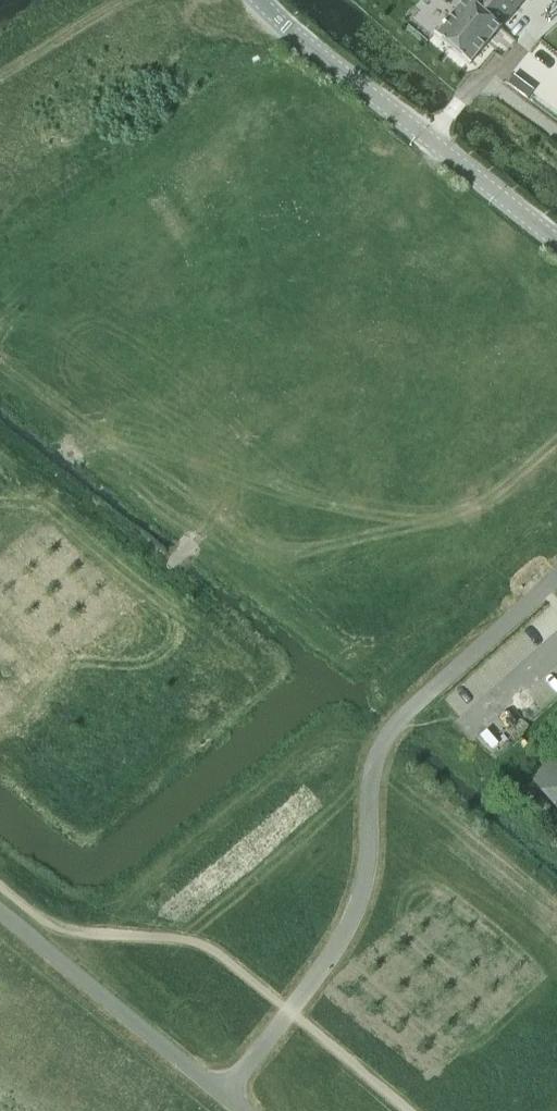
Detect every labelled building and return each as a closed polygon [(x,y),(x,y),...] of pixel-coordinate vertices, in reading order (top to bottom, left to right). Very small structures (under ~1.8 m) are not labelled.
[(469,65),(524,0),(464,0),(434,35),(469,65)] [(531,778),(556,807),(556,755),(531,778)]
